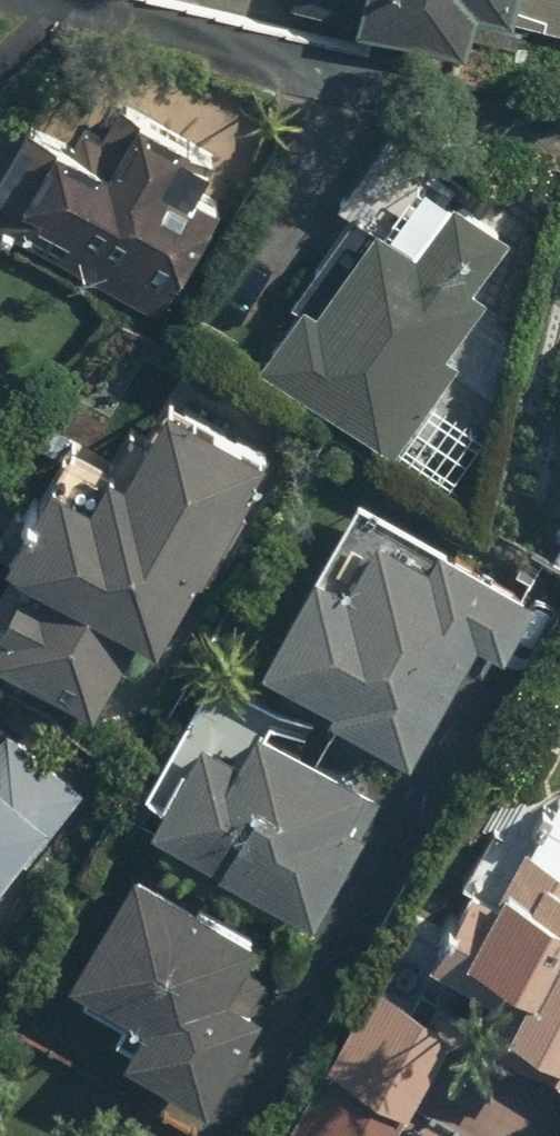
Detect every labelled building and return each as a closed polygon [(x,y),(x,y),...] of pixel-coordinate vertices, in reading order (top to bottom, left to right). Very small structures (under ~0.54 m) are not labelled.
[(291,20),(462,62),(474,13),(509,22),(510,17),(559,31),(559,0),(296,0),(291,20)] [(204,245),(227,210),(200,193),(216,168),(130,112),(105,150),(82,136),(69,156),(33,133),(0,183),(0,223),(153,323),(204,245)] [(414,260),(374,236),(324,317),(301,302),(259,370),(402,459),(455,372),(445,365),(483,303),(474,297),(506,247),(445,209),(414,260)] [(224,434),(219,444),(166,415),(125,489),(112,482),(100,505),(54,480),(0,579),(0,661),(96,714),(132,649),(153,661),(265,456),(224,434)] [(406,766),(476,647),(497,659),(530,604),(361,504),(257,678),(406,766)] [(361,795),(256,731),(238,762),(203,740),(149,830),(313,930),(368,841),(342,826),(361,795)] [(75,793),(5,738),(0,744),(0,888),(75,793)] [(474,954),(464,975),(505,994),(499,1006),(515,1013),(503,1039),(524,1049),(518,1062),(559,1083),(559,879),(520,860),(499,902),(478,892),(453,944),(474,954)] [(257,1023),(223,1003),(255,949),(133,878),(67,990),(144,1035),(125,1066),(204,1112),(257,1023)] [(291,1133),(296,1135),(396,1135),(450,1040),(385,1004),(378,1016),(362,1007),(291,1133)]
